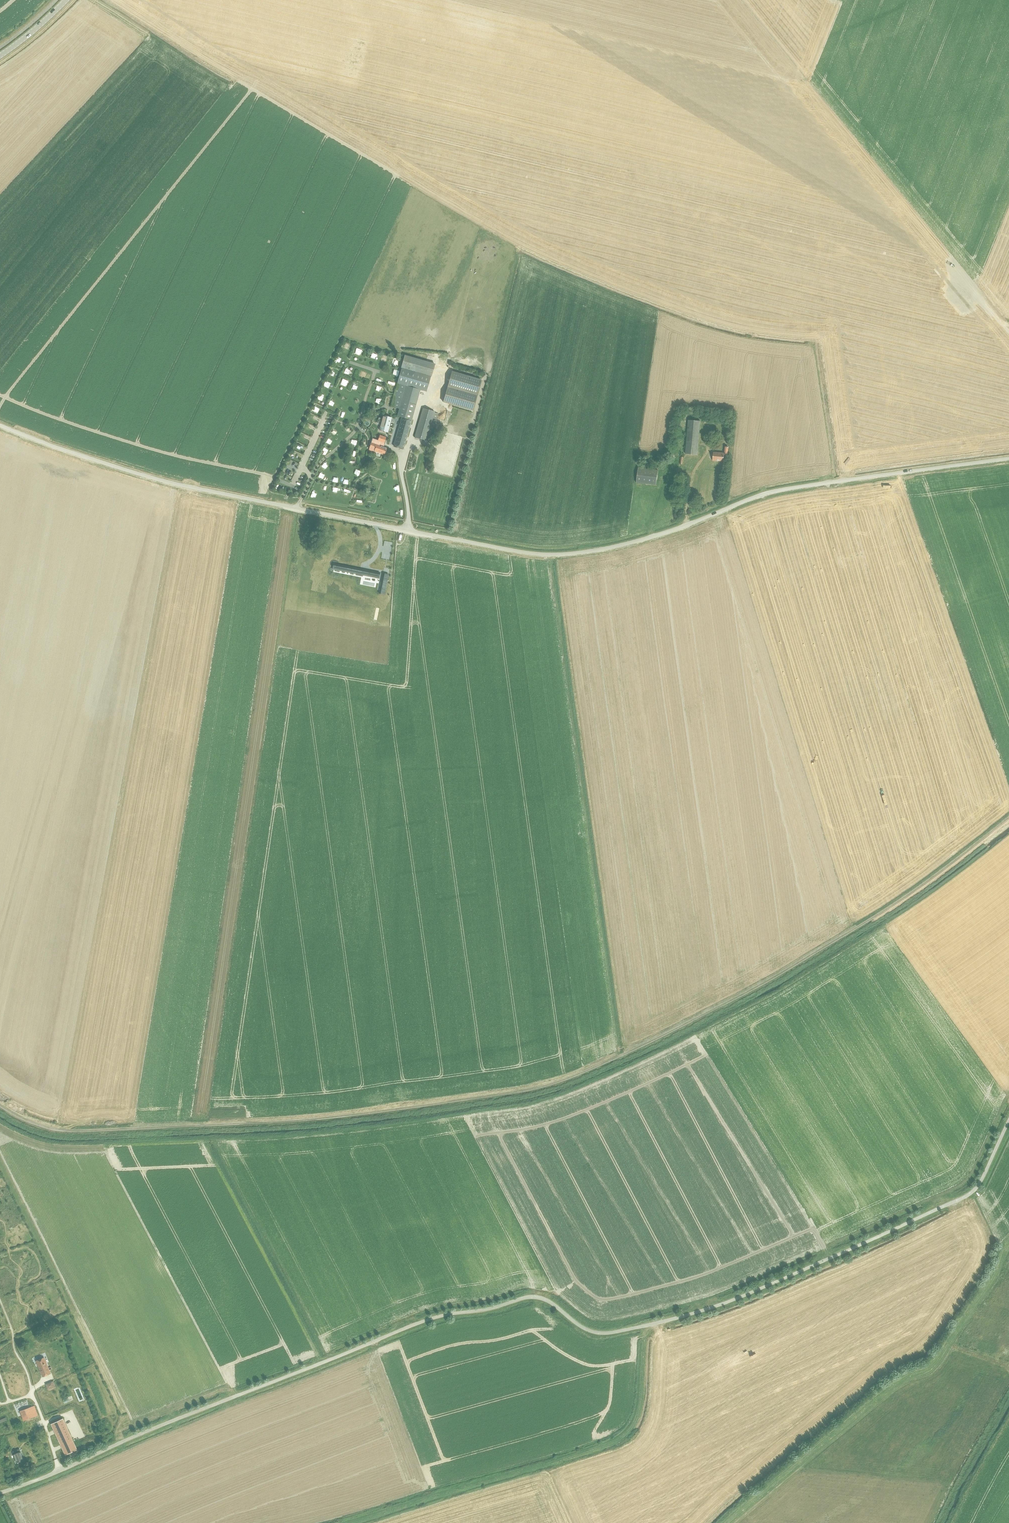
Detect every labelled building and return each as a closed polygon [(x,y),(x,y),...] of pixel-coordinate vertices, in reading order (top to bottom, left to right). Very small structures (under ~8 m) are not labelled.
[(405,356),(402,368),(390,406),(399,409),(397,416),(402,417),(393,446),(403,449),(420,390),(426,391),(434,364),(405,356)] [(482,380),(452,371),(443,402),(473,411),(482,380)] [(426,440),(434,412),(423,408),(415,437),(426,440)] [(388,432),(392,417),(383,415),(379,430),(388,432)] [(697,455),(700,421),(688,420),(685,454),(697,455)] [(372,438),(369,449),(370,449),(370,450),(373,451),(373,450),(385,455),(386,448),(383,447),(384,446),(383,446),(386,437),(380,435),(378,441),(372,438)] [(728,455),(728,447),(725,447),(724,453),(713,452),(712,460),(723,461),(724,456),(724,455),(728,455)] [(658,470),(638,468),(636,483),(656,486),(658,470)] [(334,564),(333,569),(379,578),(380,573),(334,564)] [(383,574),(380,588),(385,589),(388,575),(383,574)] [(44,1358),(36,1361),(43,1376),(50,1373),(44,1358)] [(34,1405),(20,1411),(24,1421),(38,1415),(34,1405)] [(65,1455),(75,1450),(61,1419),(51,1424),(65,1455)] [(19,1449),(13,1451),(13,1454),(16,1463),(17,1463),(24,1460),(21,1451),(20,1451),(19,1449)]
